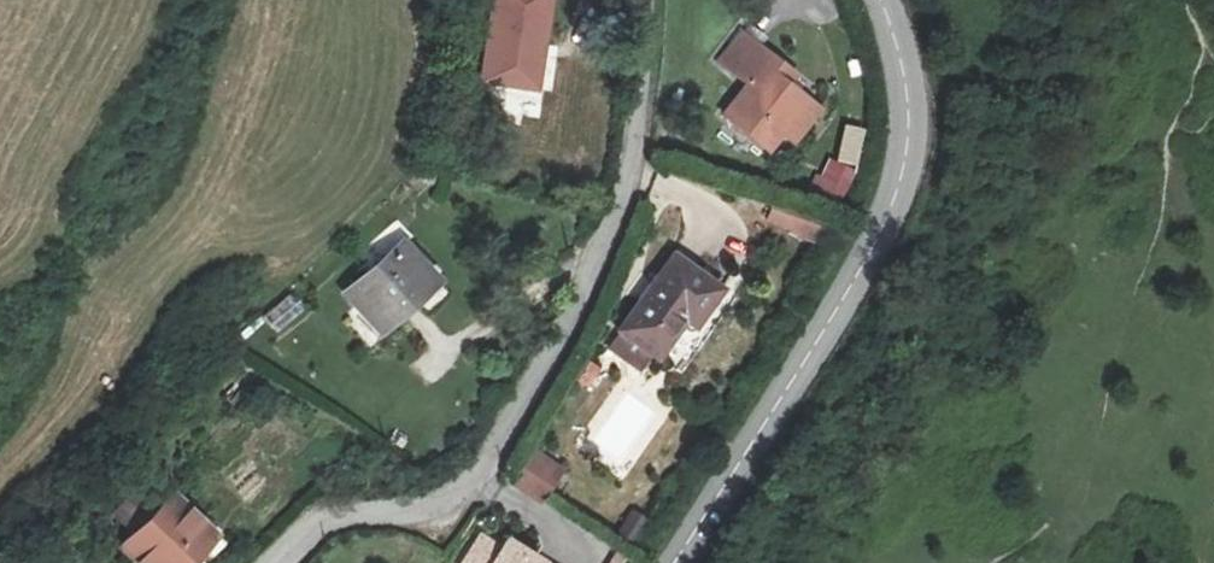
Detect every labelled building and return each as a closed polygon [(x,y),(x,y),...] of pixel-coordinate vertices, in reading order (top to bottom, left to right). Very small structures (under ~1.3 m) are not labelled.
[(480,73),(544,83),(557,0),(491,0),(480,73)] [(789,64),(748,32),(724,63),(748,82),(720,116),(766,152),(782,131),(797,143),(824,108),(781,75),(789,64)] [(832,166),(819,191),(846,204),(859,180),(832,166)] [(825,241),(829,220),(771,207),(767,228),(825,241)] [(439,282),(408,244),(351,290),(381,328),(439,282)] [(721,291),(676,258),(617,338),(653,364),(681,326),(690,332),(721,291)] [(295,294),(264,315),(276,333),(307,313),(295,294)] [(516,488),(539,504),(561,472),(538,457),(516,488)] [(181,499),(126,551),(137,562),(202,562),(223,543),(181,499)] [(634,511),(619,536),(640,549),(655,523),(634,511)] [(479,548),(470,562),(540,562),(506,543),(499,555),(494,556),(479,548)] [(613,562),(632,562),(619,554),(613,562)]
